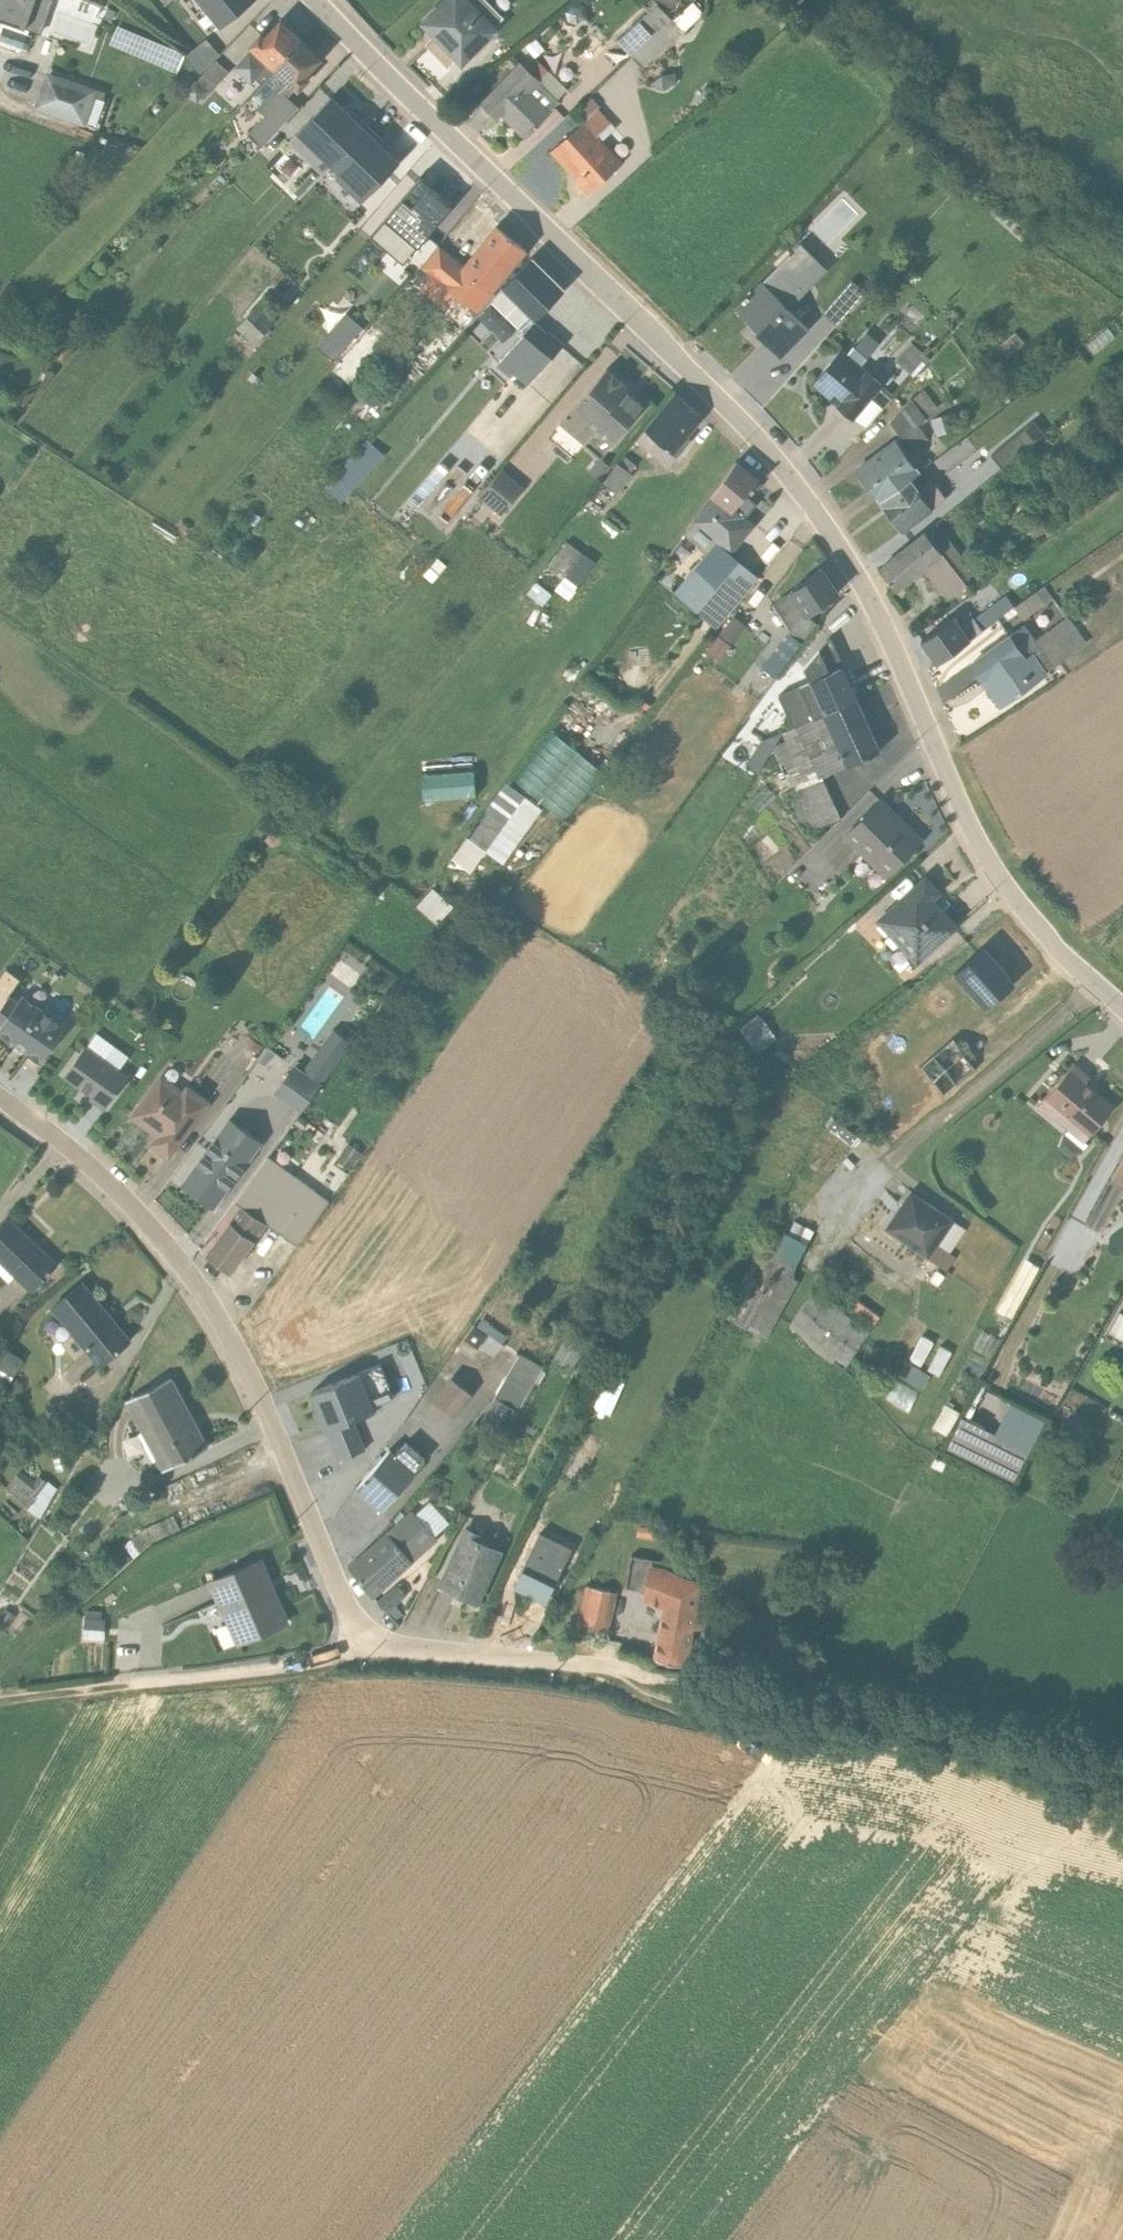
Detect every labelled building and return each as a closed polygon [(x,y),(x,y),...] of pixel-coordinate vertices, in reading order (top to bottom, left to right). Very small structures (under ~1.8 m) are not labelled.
[(21,53),(22,49),(27,50),(32,36),(27,34),(28,32),(40,36),(52,0),(0,0),(0,46),(21,53)] [(208,29),(215,24),(219,29),(254,0),(184,0),(208,29)] [(503,19),(484,0),(447,0),(422,24),(435,38),(426,47),(447,69),(455,61),(459,66),(496,29),(494,27),(503,19)] [(623,38),(640,54),(654,39),(647,33),(666,13),(656,3),(623,38)] [(249,50),(233,68),(251,85),(255,80),(259,83),(300,41),(279,23),(266,38),(260,33),(247,47),(249,50)] [(218,55),(205,40),(186,56),(200,72),(218,55)] [(306,74),(320,59),(300,41),(245,99),(264,116),(247,136),(260,148),(298,108),(288,97),(294,90),(298,93),(310,80),(306,74)] [(202,100),(228,72),(215,61),(196,81),(194,79),(183,91),(195,103),(199,98),(202,100)] [(519,62),(479,104),(496,120),(500,117),(524,139),(551,112),(550,110),(558,102),(539,83),(540,82),(519,62)] [(104,92),(45,73),(33,109),(84,127),(85,123),(95,126),(103,102),(101,101),(104,92)] [(331,98),(289,142),(323,174),(367,127),(351,112),(348,114),(331,98)] [(599,107),(596,104),(592,99),(576,114),(583,121),(549,152),(588,194),(622,163),(602,141),(615,129),(610,124),(611,123),(597,109),(599,107)] [(335,180),(360,203),(398,163),(397,162),(393,166),(381,155),(388,147),(367,127),(331,166),(339,175),(335,180)] [(424,189),(416,182),(415,182),(370,239),(415,275),(438,247),(427,237),(441,219),(438,216),(447,205),(430,190),(424,190),(424,189)] [(422,267),(476,313),(494,294),(492,292),(526,254),(494,227),(463,265),(440,248),(422,267)] [(789,309),(825,269),(800,244),(735,309),(780,354),(807,327),(789,309)] [(564,291),(530,258),(494,294),(488,300),(488,301),(498,310),(497,312),(522,333),(522,334),(495,365),(510,377),(513,374),(527,385),(562,343),(547,330),(545,331),(534,322),(534,321),(564,291)] [(839,323),(868,291),(854,278),(825,310),(839,323)] [(260,342),(276,316),(255,303),(239,329),(260,342)] [(319,342),(336,358),(367,324),(350,309),(319,342)] [(928,361),(910,344),(893,361),(912,379),(928,361)] [(868,360),(851,349),(847,354),(840,350),(809,386),(836,408),(852,421),(853,421),(864,430),(882,410),(871,400),(883,386),(862,368),(868,360)] [(626,388),(605,370),(560,424),(600,458),(643,408),(624,391),(626,388)] [(950,405),(947,401),(936,409),(921,392),(911,400),(910,399),(887,423),(898,439),(853,470),(877,503),(878,503),(926,467),(915,450),(927,441),(918,429),(950,405)] [(700,416),(677,396),(661,415),(659,413),(635,441),(667,469),(691,441),(684,436),(700,416)] [(993,454),(1004,466),(1046,431),(1036,419),(993,454)] [(372,438),(327,483),(343,498),(387,452),(372,438)] [(635,466),(624,456),(604,481),(618,493),(632,476),(629,473),(635,466)] [(752,487),(757,481),(736,463),(735,463),(693,522),(715,542),(715,543),(673,593),(716,629),(758,579),(730,554),(753,526),(745,519),(756,505),(747,497),(754,489),(752,487)] [(504,511),(527,484),(504,465),(482,493),(504,511)] [(878,503),(901,534),(932,512),(931,510),(944,500),(930,480),(917,489),(910,479),(878,503)] [(923,533),(877,569),(896,593),(922,572),(947,602),(966,586),(964,583),(975,574),(936,526),(925,535),(923,533)] [(556,576),(576,553),(565,543),(544,566),(556,576)] [(594,562),(581,553),(552,589),(565,600),(594,562)] [(838,594),(822,570),(772,605),(789,631),(761,668),(773,677),(814,624),(805,616),(838,594)] [(535,582),(526,594),(541,606),(550,595),(535,582)] [(1052,599),(1044,587),(1014,609),(1022,620),(1052,599)] [(953,617),(920,642),(936,664),(1013,607),(1005,596),(973,620),(972,618),(960,627),(953,617)] [(732,617),(705,650),(718,660),(745,627),(732,617)] [(1025,627),(971,664),(1000,704),(1085,641),(1067,617),(1035,640),(1025,627)] [(845,679),(848,678),(830,638),(802,665),(809,682),(778,695),(791,727),(855,700),(845,679)] [(783,763),(813,831),(840,818),(822,778),(879,751),(855,700),(791,727),(781,732),(784,740),(770,746),(779,765),(783,763)] [(604,773),(549,733),(514,781),(568,821),(604,773)] [(753,771),(779,733),(761,739),(745,765),(753,771)] [(425,769),(426,795),(478,793),(477,767),(425,769)] [(466,838),(451,859),(469,873),(485,851),(503,864),(542,810),(507,785),(468,840),(466,838)] [(923,840),(880,798),(842,837),(884,879),(923,840)] [(939,892),(925,877),(876,922),(914,965),(955,927),(931,899),(939,892)] [(452,907),(432,888),(417,906),(436,924),(452,907)] [(1011,978),(983,947),(953,974),(984,1008),(1002,992),(1000,988),(1011,978)] [(399,998),(389,990),(383,999),(384,1000),(358,1037),(366,1042),(399,998)] [(0,1008),(0,1025),(0,1026),(0,1033),(12,1042),(13,1041),(28,1051),(27,1053),(40,1062),(68,1023),(22,995),(19,1001),(9,995),(0,1008)] [(759,1049),(779,1034),(761,1011),(742,1026),(759,1049)] [(292,1066),(272,1093),(298,1112),(350,1042),(333,1029),(303,1071),(295,1066),(292,1066)] [(89,1100),(103,1111),(128,1077),(118,1070),(128,1057),(97,1033),(86,1047),(85,1046),(63,1076),(91,1096),(91,1097),(89,1100)] [(975,1065),(952,1039),(920,1067),(944,1093),(975,1065)] [(1073,1059),(1036,1102),(1051,1115),(1053,1113),(1067,1125),(1061,1129),(1057,1142),(1071,1153),(1082,1147),(1088,1140),(1083,1137),(1112,1102),(1083,1078),(1088,1072),(1073,1059)] [(177,1071),(174,1068),(170,1068),(167,1070),(163,1076),(160,1074),(129,1117),(154,1137),(148,1145),(168,1160),(211,1103),(186,1084),(182,1089),(174,1084),(179,1075),(177,1071)] [(213,1210),(262,1142),(228,1118),(179,1185),(213,1210)] [(340,1155),(338,1159),(349,1167),(352,1164),(353,1164),(361,1153),(347,1144),(339,1154),(340,1155)] [(1111,1173),(1122,1179),(1122,1152),(1111,1173)] [(240,1206),(205,1256),(229,1273),(266,1224),(296,1245),(329,1201),(267,1155),(233,1201),(240,1206)] [(910,1186),(883,1224),(945,1265),(954,1252),(948,1248),(965,1224),(910,1186)] [(57,1264),(8,1217),(0,1226),(0,1275),(8,1282),(14,1277),(30,1292),(57,1264)] [(797,1263),(810,1243),(788,1229),(775,1249),(797,1263)] [(772,1272),(757,1312),(778,1320),(793,1280),(772,1272)] [(82,1280),(50,1307),(71,1334),(61,1342),(74,1358),(85,1350),(100,1367),(132,1341),(82,1280)] [(791,1323),(846,1361),(872,1324),(818,1286),(791,1323)] [(1111,1324),(1122,1330),(1122,1304),(1121,1303),(1111,1324)] [(506,1336),(480,1319),(475,1326),(501,1344),(506,1336)] [(940,1338),(932,1363),(944,1367),(952,1342),(940,1338)] [(7,1350),(0,1360),(0,1389),(3,1391),(23,1360),(7,1350)] [(483,1418),(506,1431),(534,1381),(538,1383),(544,1373),(540,1370),(541,1367),(520,1354),(483,1418)] [(393,1398),(380,1365),(310,1393),(337,1461),(364,1450),(352,1420),(377,1409),(376,1405),(393,1398)] [(124,1401),(140,1432),(138,1434),(152,1462),(155,1460),(162,1472),(207,1447),(170,1377),(124,1401)] [(469,1394),(450,1380),(434,1401),(452,1416),(469,1394)] [(964,1407),(949,1440),(1018,1471),(1047,1408),(1012,1392),(998,1423),(964,1407)] [(49,1447),(57,1472),(69,1468),(62,1443),(49,1447)] [(389,1449),(356,1487),(381,1509),(423,1460),(405,1444),(395,1454),(389,1449)] [(5,1488),(39,1520),(58,1489),(46,1480),(45,1481),(38,1476),(33,1481),(19,1470),(5,1488)] [(348,1569),(371,1598),(436,1540),(433,1536),(448,1523),(429,1502),(348,1569)] [(132,1559),(150,1543),(179,1530),(173,1516),(142,1530),(122,1546),(132,1559)] [(655,1529),(638,1526),(636,1537),(653,1540),(655,1529)] [(484,1536),(463,1527),(436,1586),(478,1605),(503,1551),(482,1541),(484,1536)] [(571,1549),(539,1533),(513,1589),(544,1604),(571,1549)] [(661,1567),(662,1562),(631,1557),(626,1589),(643,1592),(642,1600),(663,1604),(656,1653),(685,1659),(691,1622),(700,1623),(703,1606),(696,1604),(702,1575),(661,1567)] [(286,1623),(259,1561),(211,1582),(238,1643),(286,1623)] [(396,1586),(377,1603),(386,1613),(387,1612),(395,1620),(401,1615),(394,1607),(405,1596),(396,1586)] [(616,1595),(584,1587),(573,1631),(605,1639),(616,1595)] [(100,1614),(85,1613),(83,1638),(102,1640),(104,1621),(100,1620),(100,1614)]
